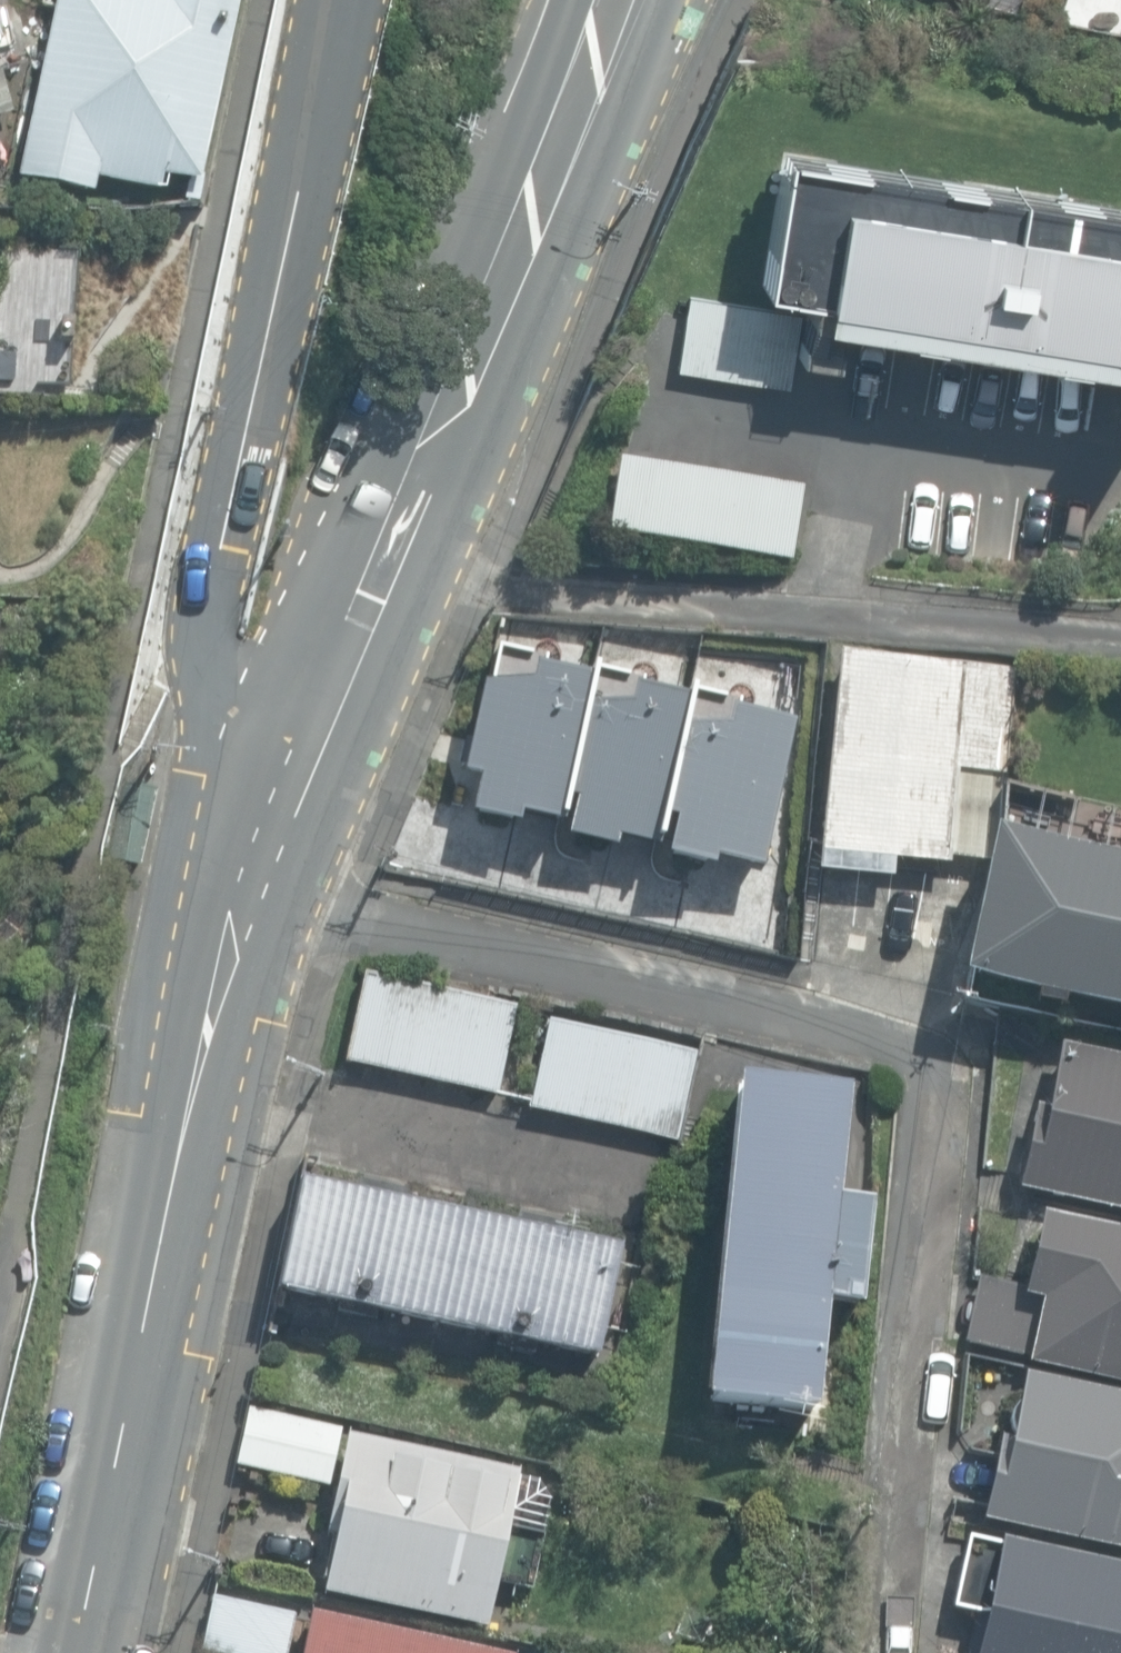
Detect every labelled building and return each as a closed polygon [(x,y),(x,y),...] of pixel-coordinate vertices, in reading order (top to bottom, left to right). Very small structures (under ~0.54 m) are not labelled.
[(92,194),(96,176),(160,191),(163,177),(197,185),(238,0),(56,0),(17,177),(92,194)] [(1011,10),(1013,0),(975,0),(1011,10)] [(1059,19),(1120,33),(1120,0),(1063,0),(1059,19)] [(14,111),(4,71),(0,72),(0,115),(14,111)] [(783,151),(762,285),(806,292),(799,353),(834,358),(838,319),(1120,364),(1120,205),(783,151)] [(677,371),(788,387),(799,315),(687,298),(677,371)] [(607,532),(790,562),(802,487),(619,456),(607,532)] [(1006,775),(1015,669),(838,653),(818,871),(891,878),(894,858),(948,863),(948,856),(985,859),(991,831),(996,832),(1001,774),(1006,775)] [(786,727),(525,667),(521,685),(492,678),(471,769),(485,772),(477,807),(514,816),(516,807),(577,821),(574,831),(608,839),(609,833),(674,847),(672,854),(706,861),(709,851),(755,862),(786,727)] [(110,860),(139,866),(154,788),(125,782),(110,860)] [(985,859),(960,975),(1120,1011),(1120,860),(996,832),(991,831),(985,859)] [(769,935),(776,889),(742,884),(736,930),(769,935)] [(345,1060),(495,1094),(515,1006),(364,973),(345,1060)] [(528,1109),(677,1141),(697,1050),(548,1018),(528,1109)] [(1120,1210),(1120,1057),(1058,1044),(1045,1108),(1032,1105),(1015,1188),(1120,1210)] [(703,1398),(812,1409),(823,1299),(859,1303),(869,1202),(834,1198),(845,1088),(735,1077),(703,1398)] [(276,1289),(596,1356),(619,1246),(300,1179),(276,1289)] [(1120,1382),(1120,1229),(1039,1211),(1022,1287),(976,1276),(962,1341),(1028,1356),(1027,1361),(1120,1382)] [(1120,1549),(1120,1396),(1020,1375),(1006,1439),(996,1436),(992,1455),(961,1447),(948,1500),(980,1508),(978,1519),(1120,1549)] [(234,1464),(326,1486),(340,1427),(247,1406),(234,1464)] [(322,1591),(486,1625),(495,1582),(530,1589),(549,1500),(536,1480),(515,1476),(516,1470),(346,1434),(326,1533),(334,1535),(322,1591)] [(1001,1535),(999,1544),(968,1538),(953,1608),(982,1614),(973,1652),(1120,1652),(1120,1561),(1001,1535)] [(214,1652),(285,1652),(293,1613),(211,1595),(200,1650),(214,1652)] [(310,1610),(300,1652),(504,1652),(310,1610)]
